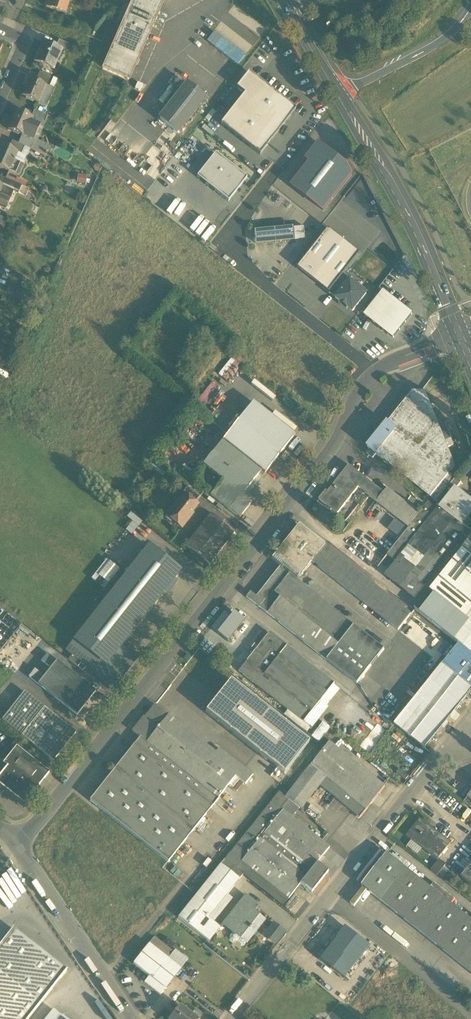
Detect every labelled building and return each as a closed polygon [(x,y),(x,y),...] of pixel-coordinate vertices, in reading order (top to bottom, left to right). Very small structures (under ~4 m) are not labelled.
[(64,14),(67,3),(63,2),(64,0),(48,0),(46,8),(64,14)] [(123,22),(128,23),(130,18),(128,17),(135,0),(132,0),(123,21),(123,22)] [(128,23),(145,31),(147,26),(150,27),(161,2),(156,0),(135,0),(128,17),(130,18),(128,23)] [(161,2),(150,27),(147,26),(145,31),(150,33),(165,1),(163,0),(156,0),(161,2)] [(109,53),(123,22),(123,21),(101,71),(129,83),(150,33),(136,65),(109,53)] [(145,31),(128,23),(123,22),(109,53),(136,65),(150,33),(145,31)] [(214,32),(206,42),(237,66),(244,57),(214,32)] [(61,51),(66,53),(70,45),(58,41),(55,48),(61,50),(61,51)] [(35,62),(53,69),(61,51),(61,50),(55,48),(44,43),(35,62)] [(236,88),(244,94),(256,78),(249,72),(236,88)] [(49,88),(49,87),(53,78),(40,73),(36,81),(45,85),(45,86),(49,88)] [(49,87),(53,89),(57,80),(53,78),(49,87)] [(296,109),(256,78),(244,94),(220,124),(260,155),(296,109)] [(37,103),(45,86),(45,85),(36,81),(30,79),(22,96),(37,103)] [(186,85),(160,119),(177,133),(204,99),(186,85)] [(49,88),(45,86),(37,103),(46,107),(54,90),(53,89),(49,87),(49,88)] [(23,136),(24,137),(31,121),(32,118),(16,111),(8,129),(23,136)] [(32,117),(44,122),(47,116),(35,111),(32,117)] [(40,125),(31,121),(24,137),(33,141),(34,140),(40,125)] [(23,136),(19,144),(25,147),(29,149),(31,150),(35,141),(34,140),(33,141),(24,137),(23,136)] [(17,152),(17,153),(21,155),(25,147),(19,144),(12,141),(9,149),(17,152)] [(309,163),(323,147),(318,143),(305,160),(309,163)] [(17,152),(9,149),(1,145),(0,147),(0,168),(8,172),(9,172),(13,161),(17,153),(17,152)] [(23,165),(29,149),(25,147),(21,155),(17,153),(13,161),(23,165)] [(347,166),(323,147),(309,163),(291,186),(323,211),(352,175),(347,166)] [(247,178),(215,153),(197,177),(228,202),(247,178)] [(13,161),(9,172),(18,176),(23,165),(13,161)] [(76,174),(75,182),(84,183),(85,175),(76,174)] [(1,184),(10,188),(12,182),(3,178),(1,184)] [(10,188),(19,192),(21,186),(12,182),(10,188)] [(5,209),(9,201),(8,201),(12,192),(13,191),(3,187),(0,193),(0,207),(5,209)] [(305,239),(304,227),(294,228),(295,240),(305,239)] [(294,228),(254,231),(255,244),(295,240),(294,228)] [(360,254),(329,229),(298,268),(329,293),(345,273),(360,254)] [(345,273),(329,293),(336,299),(350,281),(352,278),(345,273)] [(367,294),(350,281),(336,299),(353,312),(367,294)] [(412,315),(383,292),(365,316),(393,339),(412,315)] [(211,382),(199,398),(207,404),(219,388),(211,382)] [(412,392),(387,423),(395,430),(449,474),(455,467),(425,392),(412,392)] [(259,470),(264,474),(294,436),(253,403),(222,441),(241,456),(259,470)] [(370,449),(376,454),(395,430),(387,423),(367,447),(370,449)] [(449,474),(395,430),(376,454),(430,497),(449,474)] [(203,465),(222,481),(241,456),(222,441),(211,456),(203,465)] [(366,453),(373,458),(376,454),(370,449),(366,453)] [(259,470),(241,456),(222,481),(210,496),(237,517),(239,519),(241,517),(250,505),(252,503),(250,501),(247,499),(247,498),(242,495),(259,475),(262,477),(264,474),(259,470)] [(320,501),(337,515),(358,488),(377,502),(384,493),(349,466),(328,492),(326,491),(319,500),(320,501)] [(456,479),(449,474),(430,497),(437,502),(456,479)] [(461,483),(456,479),(437,502),(441,506),(455,489),(455,490),(461,483)] [(184,495),(195,504),(200,498),(186,487),(181,493),(183,495),(184,495)] [(376,503),(408,528),(419,514),(387,489),(384,493),(377,502),(376,503)] [(440,508),(466,528),(470,521),(467,518),(470,513),(470,502),(455,490),(455,489),(441,506),(440,508)] [(174,523),(181,528),(192,515),(191,514),(197,506),(195,504),(184,495),(183,495),(170,512),(177,517),(173,522),(174,523)] [(469,531),(466,528),(440,508),(434,516),(397,563),(386,576),(416,599),(419,594),(426,586),(457,546),(469,531)] [(173,523),(174,523),(173,522),(177,517),(170,512),(166,518),(173,523)] [(132,530),(139,521),(129,513),(125,517),(131,522),(128,526),(132,530)] [(387,555),(397,563),(434,516),(431,513),(420,514),(419,514),(408,528),(387,555)] [(185,546),(209,565),(234,533),(210,514),(185,546)] [(275,554),(284,561),(299,573),(301,575),(311,562),(324,546),(298,525),(275,554)] [(457,546),(470,557),(470,532),(469,531),(457,546)] [(372,584),(324,546),(311,562),(398,631),(411,614),(385,594),(372,584)] [(457,546),(426,586),(470,622),(470,557),(457,546)] [(121,647),(180,572),(148,547),(74,641),(105,666),(121,647)] [(271,560),(280,567),(284,561),(275,554),(271,560)] [(103,559),(89,577),(105,589),(111,582),(108,579),(117,569),(103,559)] [(268,614),(327,661),(354,626),(295,579),(299,573),(284,561),(280,567),(256,597),(250,592),(246,597),(259,607),(267,614),(268,614)] [(372,584),(385,594),(389,589),(376,579),(372,584)] [(426,586),(419,594),(429,601),(419,613),(458,644),(470,655),(470,622),(426,586)] [(217,634),(230,618),(224,613),(211,629),(217,634)] [(230,618),(217,634),(227,642),(244,621),(234,613),(230,618)] [(384,650),(354,626),(327,661),(357,684),(384,650)] [(238,671),(303,723),(333,685),(334,684),(269,633),(238,671)] [(136,659),(121,647),(105,666),(74,641),(66,650),(72,655),(86,666),(114,688),(136,659)] [(458,644),(442,665),(470,689),(470,655),(458,644)] [(44,658),(53,665),(56,661),(48,654),(44,658)] [(82,671),(86,666),(72,655),(68,660),(82,671)] [(38,684),(53,697),(72,673),(56,661),(53,665),(41,680),(38,684)] [(442,665),(394,725),(425,749),(470,692),(470,689),(442,665)] [(29,677),(38,684),(41,680),(32,673),(29,677)] [(53,697),(61,703),(80,680),(72,673),(53,697)] [(96,692),(80,680),(61,703),(77,716),(96,692)] [(309,743),(230,681),(206,712),(284,774),(309,743)] [(333,685),(303,723),(311,729),(328,708),(326,707),(339,690),(333,685)] [(2,720),(21,736),(44,708),(24,692),(2,720)] [(140,737),(147,743),(168,716),(155,705),(141,722),(140,721),(132,731),(140,737)] [(76,733),(44,708),(21,736),(53,761),(76,733)] [(215,753),(168,716),(147,743),(218,799),(235,777),(245,785),(253,775),(219,749),(215,753)] [(317,741),(329,727),(321,721),(310,736),(317,741)] [(140,737),(115,769),(193,831),(218,799),(147,743),(140,737)] [(329,742),(310,766),(325,778),(319,786),(360,818),(385,787),(329,742)] [(23,805),(36,790),(49,773),(16,747),(3,763),(0,761),(0,787),(23,805)] [(301,810),(319,786),(325,778),(310,766),(285,797),(299,808),(301,810)] [(168,863),(193,831),(115,769),(90,801),(168,863)] [(2,796),(4,793),(24,809),(38,792),(36,790),(23,805),(0,787),(0,794),(2,796)] [(301,884),(307,876),(294,866),(298,861),(264,834),(282,810),(292,818),(299,808),(285,797),(279,792),(230,853),(288,899),(301,884)] [(329,848),(292,818),(282,810),(264,834),(298,861),(294,866),(307,876),(317,863),(329,848)] [(432,853),(438,858),(450,843),(434,830),(433,832),(420,821),(407,837),(412,840),(423,849),(430,855),(432,853)] [(423,849),(412,840),(406,847),(418,856),(423,849)] [(282,906),(288,899),(230,853),(224,860),(243,875),(282,906)] [(362,886),(380,901),(406,869),(387,854),(362,886)] [(221,865),(239,880),(243,875),(224,860),(221,865)] [(431,871),(437,876),(446,865),(439,860),(431,871)] [(328,872),(317,863),(307,876),(301,884),(312,893),(328,872)] [(221,865),(189,904),(208,919),(239,880),(221,865)] [(470,886),(470,865),(461,878),(470,886)] [(9,904),(26,892),(8,867),(0,874),(0,880),(1,881),(0,882),(0,886),(2,889),(0,891),(0,892),(9,904)] [(406,869),(380,901),(459,964),(470,949),(470,921),(406,869)] [(222,925),(233,933),(237,929),(250,939),(261,924),(264,921),(258,916),(256,918),(249,913),(251,910),(256,904),(245,896),(222,925)] [(220,928),(208,919),(189,904),(178,918),(209,942),(220,928)] [(226,906),(213,922),(217,925),(230,909),(226,906)] [(258,916),(251,910),(249,913),(256,918),(258,916)] [(265,935),(275,943),(283,933),(273,925),(265,935)] [(369,947),(345,928),(321,959),(344,978),(369,947)] [(66,971),(13,929),(0,945),(0,1018),(28,1018),(66,971)] [(244,945),(250,939),(237,929),(233,933),(229,937),(230,940),(233,943),(236,942),(241,946),(244,945)] [(149,944),(166,958),(171,951),(154,937),(149,944)] [(144,983),(160,995),(181,970),(167,959),(166,958),(149,944),(133,964),(149,976),(144,983)] [(459,964),(470,973),(470,949),(459,964)] [(175,950),(167,959),(181,970),(188,960),(175,950)] [(191,1015),(180,1006),(169,1018),(196,1018),(191,1015)] [(53,1010),(46,1018),(64,1018),(53,1010)] [(196,1018),(201,1018),(203,1016),(195,1010),(191,1015),(196,1018)]
